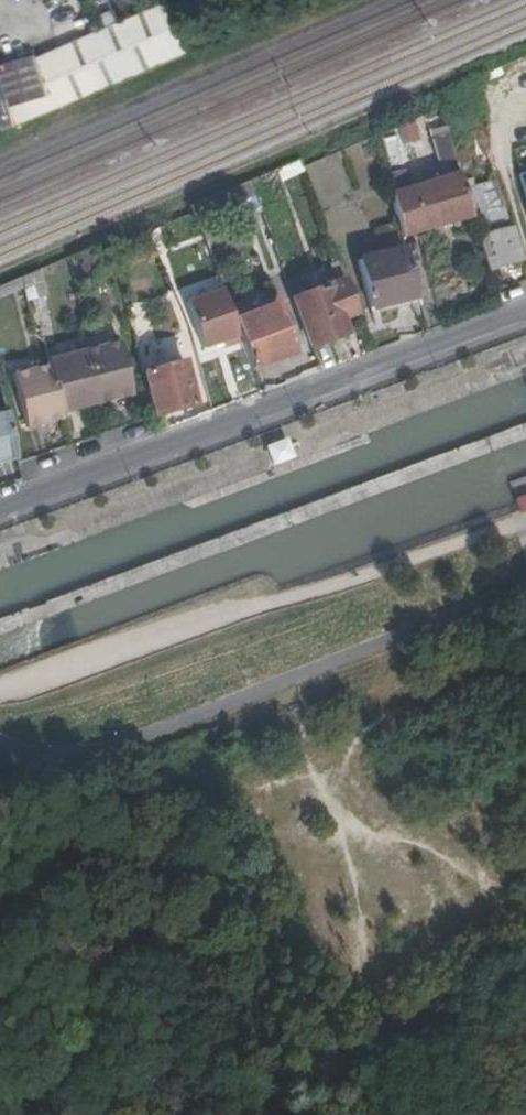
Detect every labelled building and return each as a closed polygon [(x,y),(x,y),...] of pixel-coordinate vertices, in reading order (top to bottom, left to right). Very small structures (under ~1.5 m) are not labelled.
[(73,103),(184,55),(163,8),(61,54),(73,103)] [(61,108),(73,103),(61,54),(36,64),(33,55),(0,65),(0,134),(61,108)] [(423,164),(410,121),(398,125),(411,168),(423,164)] [(459,174),(447,132),(434,135),(446,178),(459,174)] [(402,170),(386,174),(391,194),(408,189),(402,170)] [(391,194),(401,233),(470,213),(465,194),(459,174),(446,178),(408,189),(391,194)] [(477,238),(510,228),(496,183),(465,194),(470,213),(477,238)] [(256,195),(252,184),(235,192),(240,202),(256,195)] [(477,238),(487,270),(519,260),(510,228),(477,238)] [(370,308),(417,296),(405,249),(358,261),(370,308)] [(342,316),(357,311),(344,277),(293,297),(311,345),(348,332),(342,316)] [(231,320),(220,290),(184,304),(201,349),(219,340),(222,348),(239,342),(231,320)] [(239,342),(249,370),(293,353),(274,304),(231,320),(239,342)] [(82,351),(96,405),(129,396),(116,342),(82,351)] [(134,346),(152,415),(193,404),(182,361),(152,368),(148,354),(151,353),(148,342),(134,346)] [(61,415),(96,405),(82,351),(47,361),(49,366),(61,415)] [(26,430),(62,420),(61,415),(49,366),(13,377),(26,430)] [(17,460),(7,411),(0,413),(0,464),(17,460)] [(292,457),(286,443),(268,450),(274,464),(292,457)]
